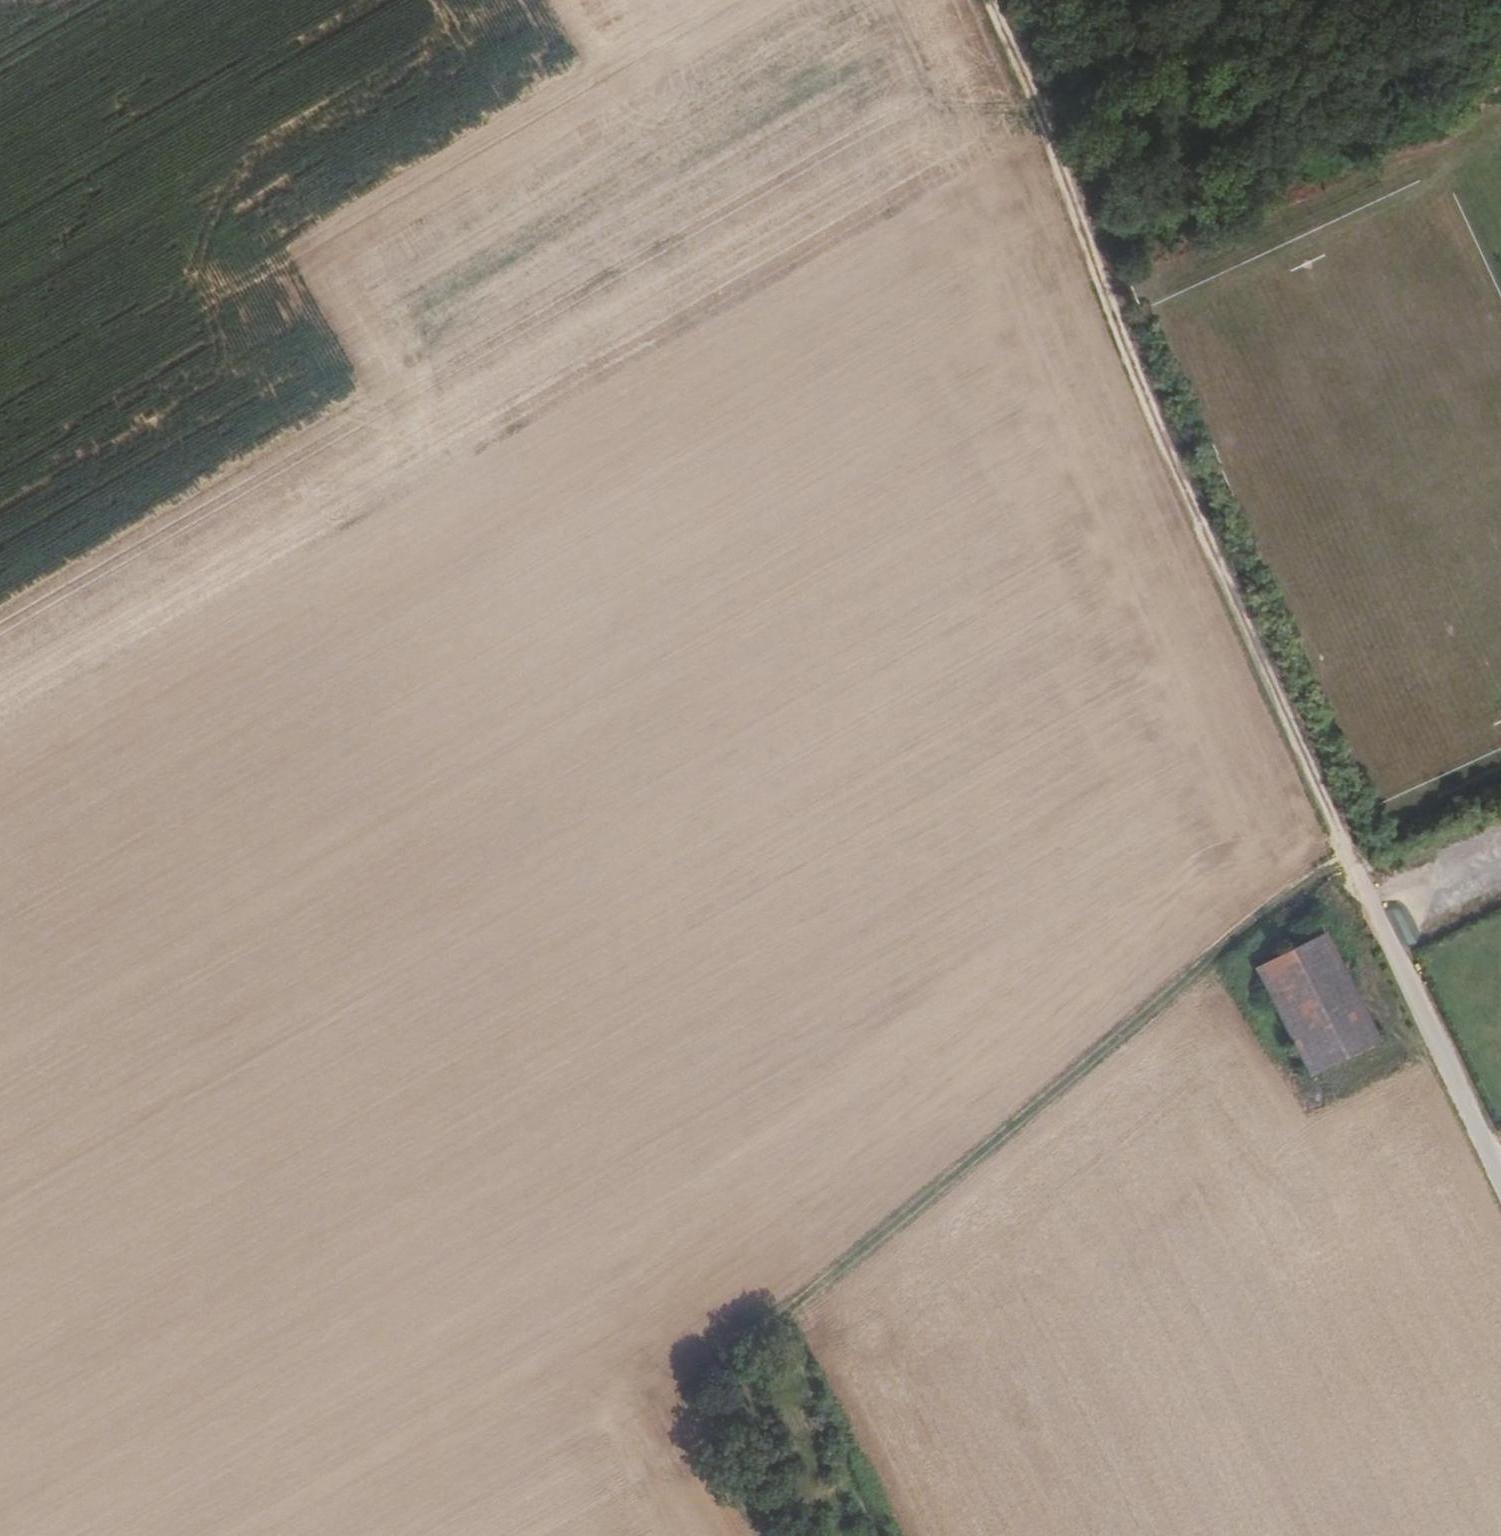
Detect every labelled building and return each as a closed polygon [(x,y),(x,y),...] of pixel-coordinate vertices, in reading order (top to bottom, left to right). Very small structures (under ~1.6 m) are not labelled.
[(1377,1039),(1326,933),(1255,968),(1309,1076),(1377,1039)]
